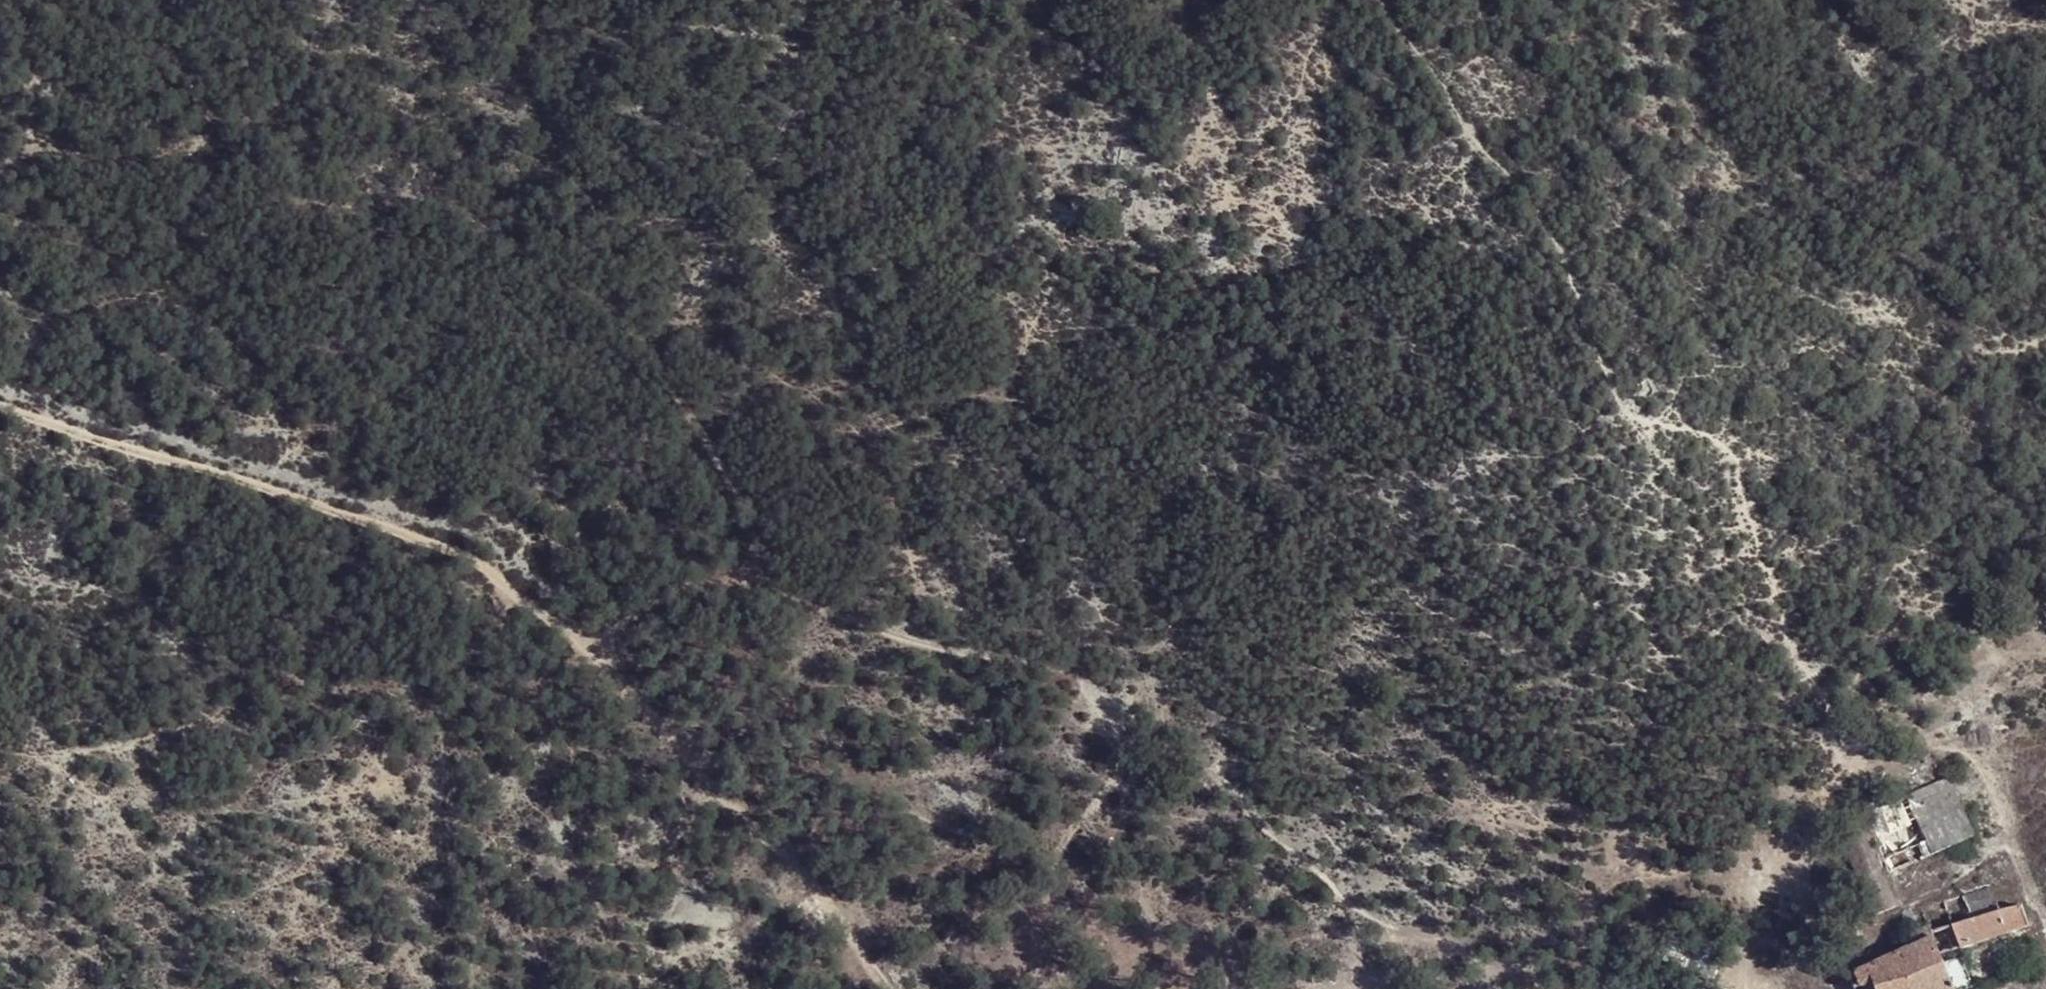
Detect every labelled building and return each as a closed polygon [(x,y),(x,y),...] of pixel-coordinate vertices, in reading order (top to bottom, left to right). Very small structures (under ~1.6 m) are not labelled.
[(1859,816),(1885,874),(1925,855),(1909,821),(1952,802),(1941,777),(1859,816)] [(1925,933),(1931,954),(2023,927),(2017,906),(1925,933)] [(1931,954),(1849,978),(1852,988),(1942,988),(1935,966),(1931,954)] [(1935,966),(1942,988),(1966,988),(1957,959),(1935,966)]
